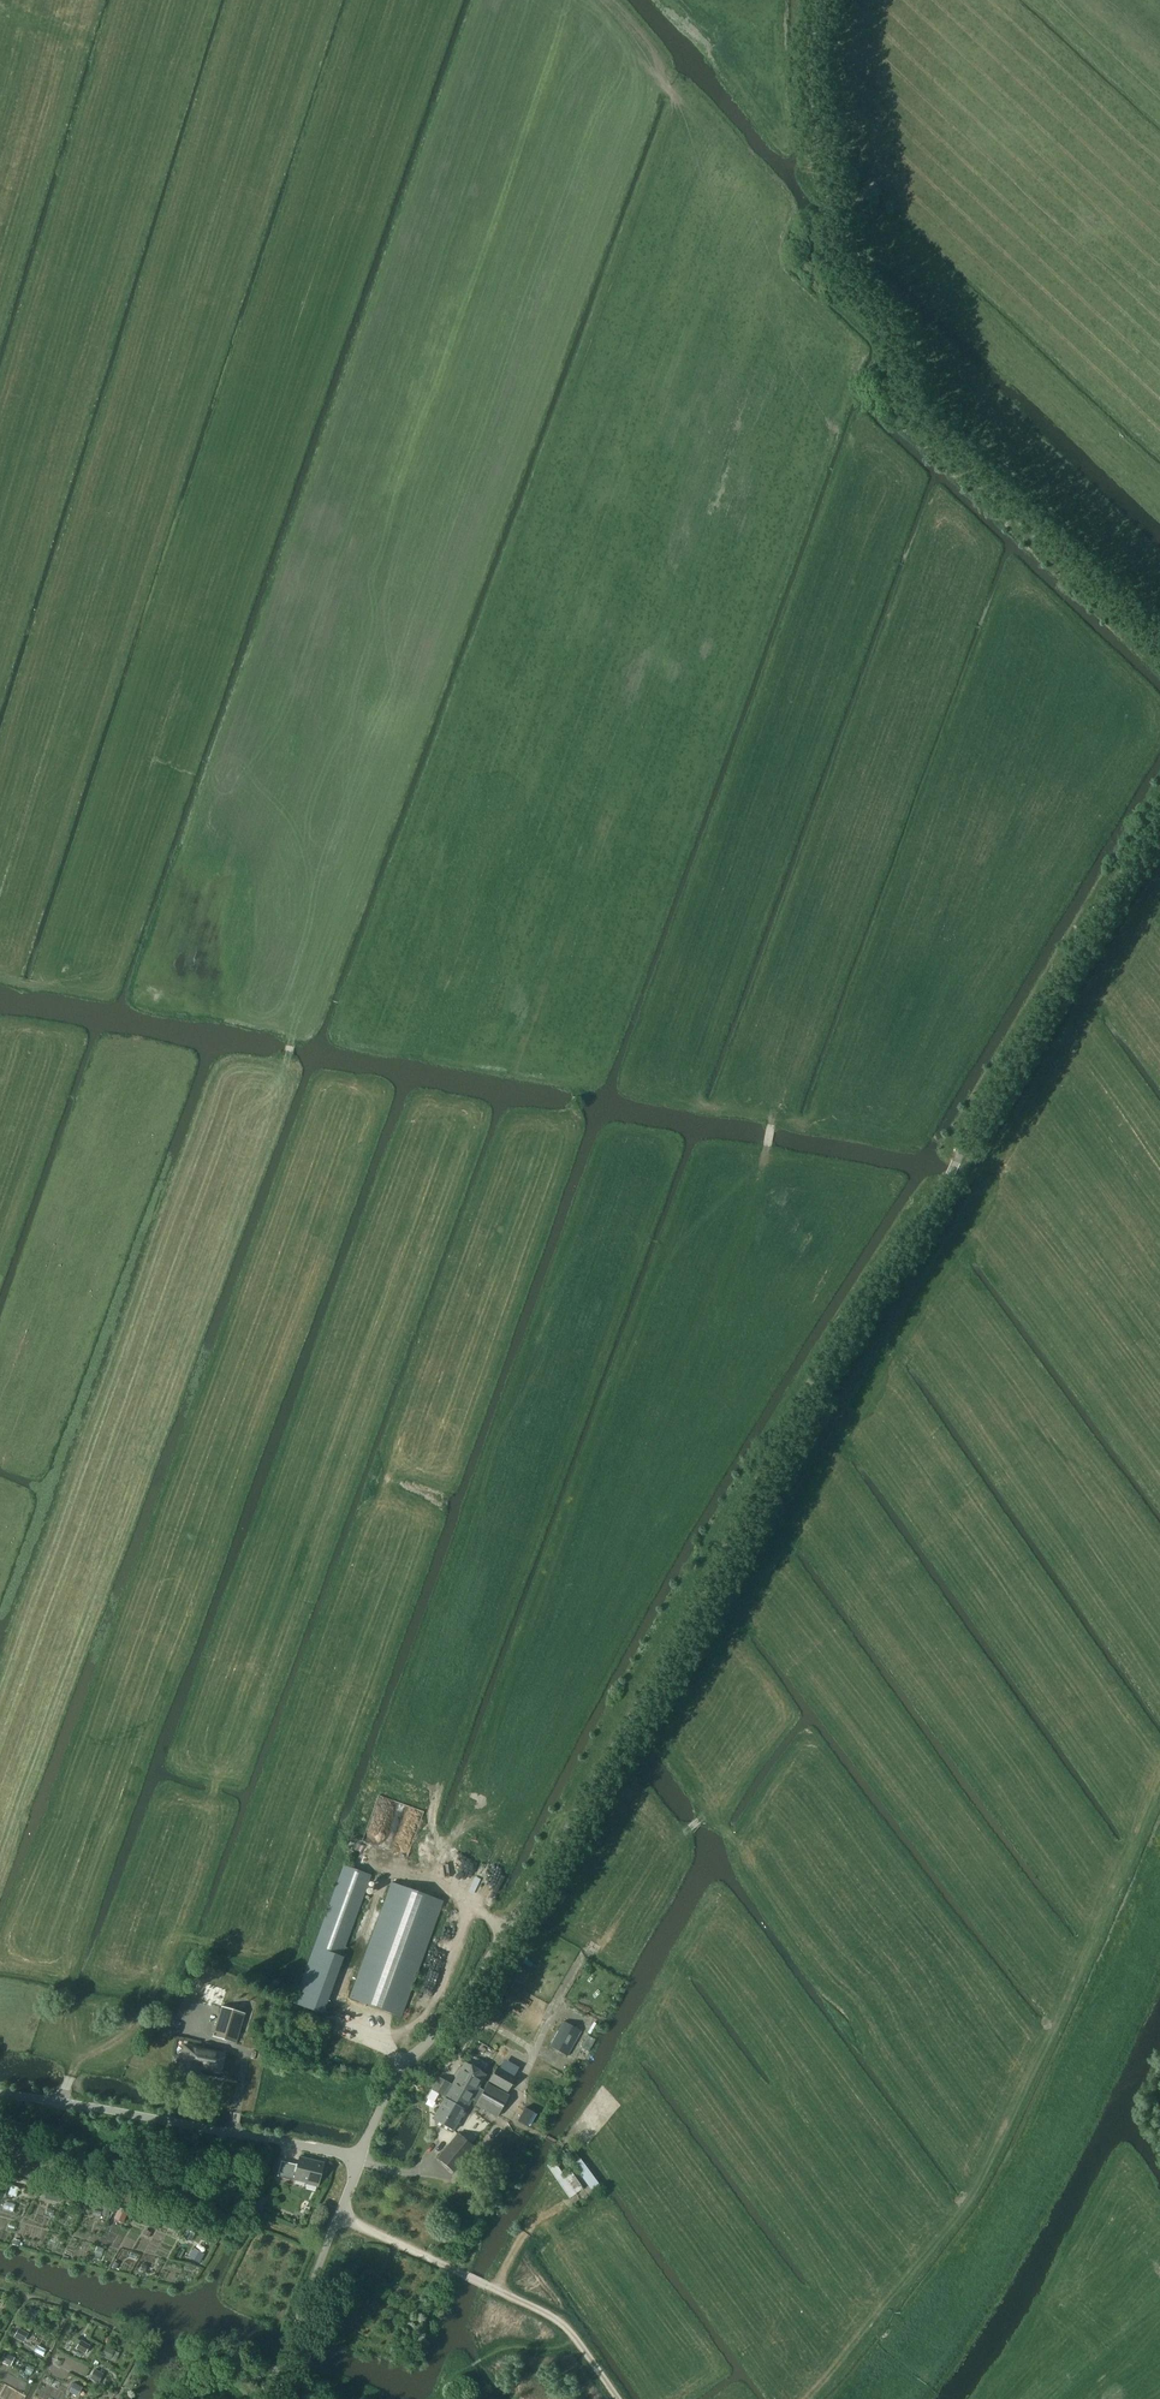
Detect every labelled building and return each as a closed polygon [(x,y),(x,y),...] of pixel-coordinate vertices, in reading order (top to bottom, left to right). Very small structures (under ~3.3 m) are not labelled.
[(344,1957),(342,1956),(371,1875),(345,1865),(294,2003),(323,2014),(344,1957)] [(350,1998),(402,2017),(444,1901),(392,1882),(350,1998)] [(213,2036),(236,2043),(245,2013),(222,2007),(213,2036)] [(564,2021),(550,2046),(567,2056),(581,2031),(564,2021)] [(185,2048),(180,2072),(196,2075),(198,2067),(221,2072),(225,2054),(213,2051),(212,2054),(206,2053),(206,2052),(185,2048)] [(439,2077),(432,2090),(445,2097),(433,2119),(435,2120),(435,2123),(439,2125),(442,2124),(453,2131),(473,2097),(479,2100),(485,2090),(479,2086),(485,2075),(466,2063),(453,2085),(450,2083),(439,2077)] [(497,2067),(489,2081),(508,2092),(516,2078),(497,2067)] [(489,2083),(477,2105),(498,2117),(510,2095),(489,2083)] [(518,2121),(527,2126),(534,2113),(525,2107),(518,2121)] [(458,2133),(436,2158),(453,2172),(474,2147),(458,2133)] [(597,2189),(569,2144),(555,2153),(570,2175),(567,2177),(558,2163),(549,2169),(569,2199),(582,2191),(585,2196),(597,2189)] [(285,2178),(318,2186),(323,2163),(300,2157),(298,2165),(289,2162),(285,2178)] [(9,2194),(16,2196),(19,2187),(11,2185),(9,2194)] [(262,2196),(258,2205),(264,2207),(268,2198),(262,2196)] [(7,2201),(5,2209),(14,2211),(16,2204),(7,2201)] [(119,2208),(114,2220),(124,2223),(128,2212),(119,2208)] [(168,2228),(176,2230),(179,2223),(171,2220),(168,2228)] [(149,2237),(152,2232),(146,2229),(143,2234),(149,2237)] [(189,2230),(185,2238),(191,2241),(195,2233),(189,2230)] [(199,2263),(204,2254),(195,2248),(190,2257),(199,2263)] [(34,2320),(39,2311),(31,2307),(26,2316),(34,2320)] [(24,2342),(28,2333),(19,2328),(15,2337),(24,2342)] [(77,2348),(85,2353),(90,2345),(81,2340),(77,2348)] [(38,2346),(35,2352),(44,2356),(47,2350),(38,2346)] [(107,2346),(102,2355),(109,2360),(115,2350),(107,2346)] [(11,2366),(15,2357),(6,2353),(2,2361),(11,2366)] [(90,2379),(99,2383),(104,2373),(95,2369),(90,2379)] [(78,2396),(83,2387),(74,2383),(70,2392),(78,2396)]
